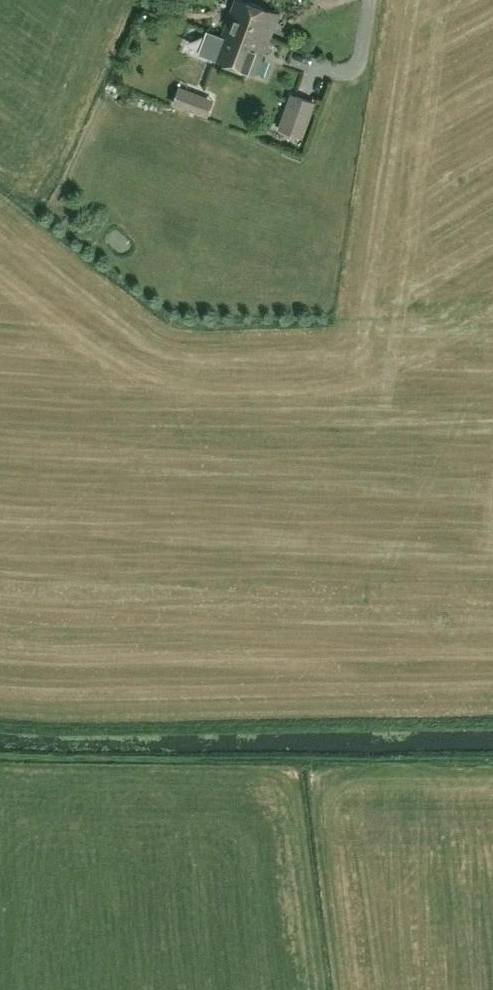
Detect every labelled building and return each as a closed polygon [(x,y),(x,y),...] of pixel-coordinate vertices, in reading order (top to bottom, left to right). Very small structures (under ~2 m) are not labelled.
[(269,40),(280,14),(245,0),(236,0),(222,35),(246,46),(252,31),(264,36),(264,38),(269,40)] [(264,52),(269,40),(264,38),(264,36),(252,31),(246,46),(222,35),(213,58),(254,74),(262,52),(264,52)] [(292,146),(311,147),(312,118),(294,117),(292,146)]
